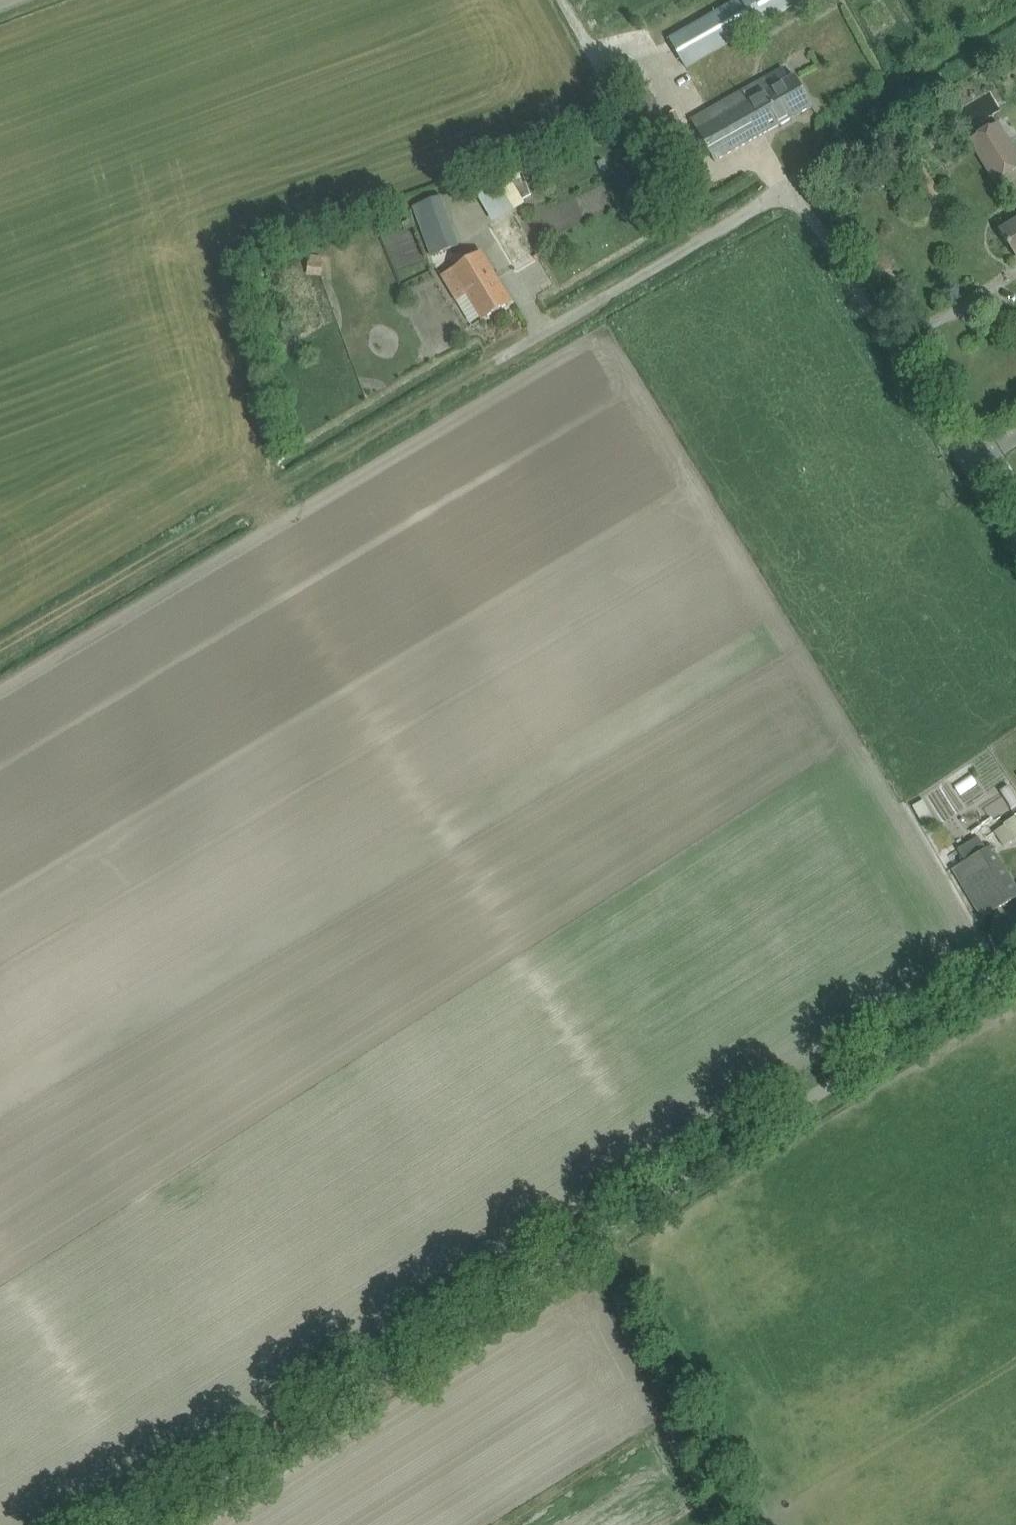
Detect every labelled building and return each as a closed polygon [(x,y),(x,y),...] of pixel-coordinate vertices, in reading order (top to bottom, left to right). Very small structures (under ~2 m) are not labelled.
[(683,66),(804,0),(734,0),(667,37),(683,66)] [(813,107),(803,89),(794,73),(768,88),(762,77),(690,118),(715,162),(813,107)] [(998,123),(971,140),(995,179),(1013,169),(1001,150),(1011,144),(998,123)] [(517,207),(506,183),(481,195),(492,219),(517,207)] [(462,256),(440,194),(412,204),(434,266),(462,256)] [(1002,231),(1015,254),(1015,222),(1002,231)] [(523,228),(498,243),(516,271),(540,256),(523,228)] [(458,300),(469,293),(484,319),(511,303),(481,251),(443,273),(458,300)] [(913,806),(926,828),(937,821),(924,799),(913,806)] [(1015,840),(1015,839),(1015,818),(1015,817),(1005,824),(1015,840)] [(953,868),(982,917),(985,915),(1015,897),(1015,884),(994,847),(993,845),(987,848),(980,836),(959,848),(966,861),(953,868)]
